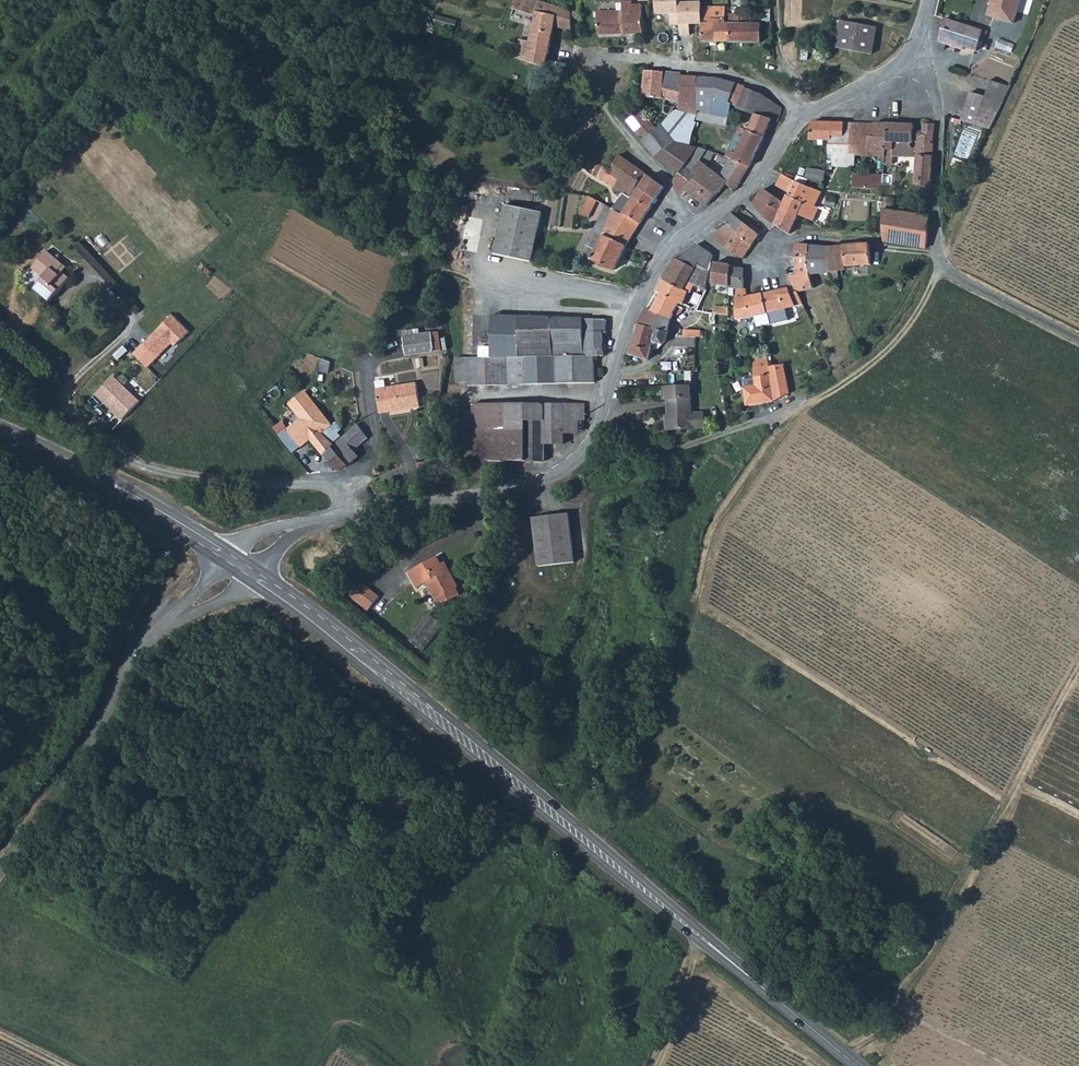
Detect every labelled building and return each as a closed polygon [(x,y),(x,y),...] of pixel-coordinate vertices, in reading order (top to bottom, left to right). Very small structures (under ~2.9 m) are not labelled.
[(571,29),(569,9),(539,0),(514,0),(510,14),(521,17),(522,11),(533,14),(531,23),(528,42),(518,39),(514,57),(544,67),(554,25),(571,29)] [(642,34),(641,4),(630,5),(630,0),(621,0),(622,17),(622,34),(642,34)] [(657,14),(669,14),(669,23),(678,23),(677,4),(677,0),(656,0),(657,14)] [(985,15),(1011,24),(1019,0),(990,0),(985,15)] [(701,3),(677,4),(678,23),(679,35),(690,35),(690,23),(702,23),(702,6),(701,3)] [(731,42),(730,24),(726,22),(724,7),(702,6),(702,23),(703,42),(731,42)] [(521,17),(531,23),(533,14),(522,11),(521,17)] [(598,34),(622,34),(622,17),(597,18),(598,34)] [(964,50),(964,46),(976,50),(980,38),(982,31),(944,19),(937,42),(964,50)] [(837,48),(871,55),(877,28),(841,21),(837,48)] [(760,43),(761,24),(730,24),(731,42),(760,43)] [(643,70),(642,96),(664,98),(662,113),(668,115),(671,109),(676,101),(673,100),(673,87),(662,87),(662,71),(643,70)] [(694,110),(696,75),(679,74),(679,72),(662,71),(662,87),(673,87),(673,100),(676,101),(671,109),(693,115),(694,110)] [(713,100),(728,103),(734,82),(714,77),(696,75),(694,110),(711,114),(713,100)] [(986,97),(970,92),(962,120),(989,129),(1009,86),(992,80),(986,97)] [(731,104),(736,106),(743,86),(744,84),(734,82),(728,103),(731,104)] [(736,108),(743,110),(769,118),(776,120),(781,107),(761,93),(743,86),(736,106),(736,108)] [(711,114),(726,117),(727,115),(731,104),(728,103),(713,100),(711,114)] [(641,141),(657,129),(635,102),(622,115),(641,141)] [(668,115),(663,121),(690,132),(694,121),(693,115),(671,109),(668,115)] [(762,135),(769,118),(743,110),(741,115),(751,119),(746,129),(762,135)] [(734,124),(736,117),(727,115),(726,117),(724,123),(732,127),(734,124)] [(679,171),(696,148),(689,147),(690,132),(663,121),(657,129),(641,141),(652,155),(679,171)] [(811,121),(809,139),(829,139),(829,135),(843,136),(843,122),(811,121)] [(861,122),(850,122),(849,136),(861,136),(861,122)] [(874,122),(873,136),(868,136),(868,155),(884,156),(886,142),(887,122),(874,122)] [(887,122),(886,142),(911,143),(912,123),(887,122)] [(922,123),(921,142),(932,142),(933,123),(922,123)] [(745,129),(731,159),(748,165),(762,135),(746,129),(745,129)] [(849,136),(843,136),(829,135),(829,139),(828,154),(833,154),(832,160),(832,166),(853,167),(855,155),(849,155),(849,136)] [(868,136),(861,136),(849,136),(849,155),(855,155),(868,155),(868,136)] [(932,155),(932,142),(921,142),(916,155),(932,155)] [(696,148),(679,171),(673,178),(675,192),(680,195),(696,175),(691,171),(698,160),(705,150),(696,148)] [(617,153),(607,169),(606,171),(616,177),(627,159),(625,157),(617,153)] [(932,155),(916,155),(915,183),(930,184),(932,155)] [(718,174),(698,160),(691,171),(696,175),(680,195),(685,199),(689,194),(704,205),(716,190),(717,191),(723,182),(734,189),(748,165),(731,159),(728,158),(718,174)] [(663,183),(627,159),(616,177),(612,185),(618,189),(624,193),(648,207),(663,183)] [(822,181),(824,170),(806,167),(804,177),(822,181)] [(867,173),(853,173),(853,188),(867,189),(867,173)] [(881,184),(882,174),(867,173),(867,189),(881,189),(881,184)] [(779,174),(775,185),(787,192),(793,180),(779,174)] [(783,202),(780,210),(795,217),(797,213),(812,220),(818,208),(815,205),(820,192),(793,180),(787,192),(783,202)] [(762,186),(755,197),(779,212),(780,210),(783,202),(762,186)] [(613,198),(615,199),(619,201),(624,193),(618,189),(613,198)] [(640,221),(648,207),(624,193),(619,201),(615,199),(612,205),(621,210),(640,221)] [(594,198),(587,194),(579,212),(586,215),(594,198)] [(774,224),(779,212),(755,197),(751,203),(763,213),(762,215),(774,224)] [(608,212),(611,207),(605,204),(580,253),(612,269),(625,245),(601,233),(608,212)] [(495,257),(516,261),(533,264),(544,214),(506,207),(495,257)] [(640,221),(621,210),(619,212),(611,207),(608,212),(616,218),(613,224),(632,234),(640,221)] [(927,231),(928,214),(882,207),(884,225),(927,231)] [(793,223),(795,217),(780,210),(779,212),(774,224),(788,233),(793,223)] [(613,224),(616,218),(608,212),(601,233),(625,245),(632,234),(613,224)] [(729,213),(724,221),(736,230),(742,222),(729,213)] [(731,237),(736,230),(724,221),(718,228),(731,237)] [(736,230),(731,237),(724,246),(741,257),(758,233),(742,222),(736,230)] [(884,237),(884,241),(924,249),(927,231),(884,225),(884,230),(884,237)] [(724,246),(731,237),(718,228),(712,237),(724,246)] [(794,254),(807,255),(809,244),(795,242),(794,254)] [(696,263),(704,249),(695,243),(680,256),(678,259),(694,268),(696,263)] [(807,255),(807,259),(828,259),(827,246),(809,244),(807,255)] [(870,264),(868,244),(855,244),(842,245),(844,265),(870,264)] [(840,278),(839,271),(845,270),(844,265),(842,245),(827,246),(828,259),(829,272),(830,280),(840,278)] [(34,287),(49,299),(69,276),(63,271),(60,268),(64,263),(47,249),(32,266),(44,276),(34,287)] [(807,255),(794,254),(795,267),(796,274),(805,274),(807,259),(807,255)] [(708,268),(696,263),(694,268),(678,259),(674,256),(662,278),(683,289),(688,280),(702,287),(708,268)] [(828,259),(807,259),(805,274),(809,273),(829,272),(828,259)] [(712,283),(728,285),(730,266),(730,263),(714,262),(712,283)] [(728,285),(728,287),(730,287),(734,287),(741,287),(742,268),(730,266),(728,285)] [(797,291),(812,287),(809,273),(805,274),(796,274),(789,275),(790,281),(793,291),(797,291)] [(789,275),(777,278),(778,284),(790,281),(789,275)] [(695,310),(705,288),(702,287),(688,280),(683,289),(662,278),(656,290),(660,293),(652,309),(670,318),(678,302),(695,310)] [(760,293),(764,312),(800,304),(797,291),(793,291),(790,281),(778,284),(779,288),(777,288),(768,291),(761,292),(760,293)] [(748,295),(744,296),(742,287),(741,287),(734,287),(735,320),(764,312),(760,293),(756,294),(748,295)] [(714,313),(726,314),(726,306),(712,305),(711,311),(707,311),(707,318),(714,319),(714,313)] [(664,345),(667,342),(670,318),(652,309),(647,307),(638,324),(639,325),(632,355),(640,357),(639,360),(642,361),(643,358),(648,359),(652,341),(664,345)] [(172,312),(141,344),(157,359),(172,344),(176,347),(191,331),(172,312)] [(523,316),(493,315),(492,353),(522,353),(523,316)] [(553,316),(523,316),(522,353),(591,354),(605,354),(605,332),(608,332),(608,318),(553,316)] [(403,350),(431,345),(428,329),(400,334),(403,350)] [(694,342),(694,344),(699,344),(699,339),(707,339),(707,332),(699,332),(699,329),(686,329),(682,331),(678,333),(676,335),(694,335),(694,342)] [(465,381),(521,382),(591,382),(591,354),(522,353),(492,353),(465,353),(465,381)] [(779,363),(765,365),(764,355),(749,357),(750,368),(751,375),(739,379),(743,403),(777,397),(785,393),(779,363)] [(114,376),(97,394),(122,419),(140,401),(114,376)] [(410,406),(419,405),(415,381),(375,387),(379,411),(388,410),(388,407),(410,403),(410,406)] [(689,385),(661,386),(662,398),(666,398),(689,397),(689,385)] [(306,392),(291,404),(302,419),(287,431),(281,423),(275,428),(295,453),(310,440),(321,455),(324,453),(334,445),(326,434),(335,427),(306,392)] [(689,397),(666,398),(667,419),(664,420),(664,430),(703,429),(702,415),(690,416),(689,397)] [(487,458),(487,426),(486,400),(472,400),(472,443),(485,457),(487,458)] [(507,426),(507,401),(486,400),(487,426),(507,426)] [(487,458),(544,458),(545,441),(565,441),(565,430),(580,430),(580,418),(586,418),(586,402),(507,401),(507,426),(487,426),(487,458)] [(324,453),(339,470),(348,465),(359,455),(354,450),(367,435),(356,421),(335,443),(334,445),(324,453)] [(568,512),(533,515),(538,563),(573,560),(568,512)] [(438,561),(435,554),(406,569),(414,585),(425,579),(438,603),(457,593),(453,586),(456,584),(446,566),(442,567),(438,561)] [(358,580),(342,588),(365,607),(375,594),(358,580)] [(424,612),(409,642),(423,649),(438,619),(424,612)]
